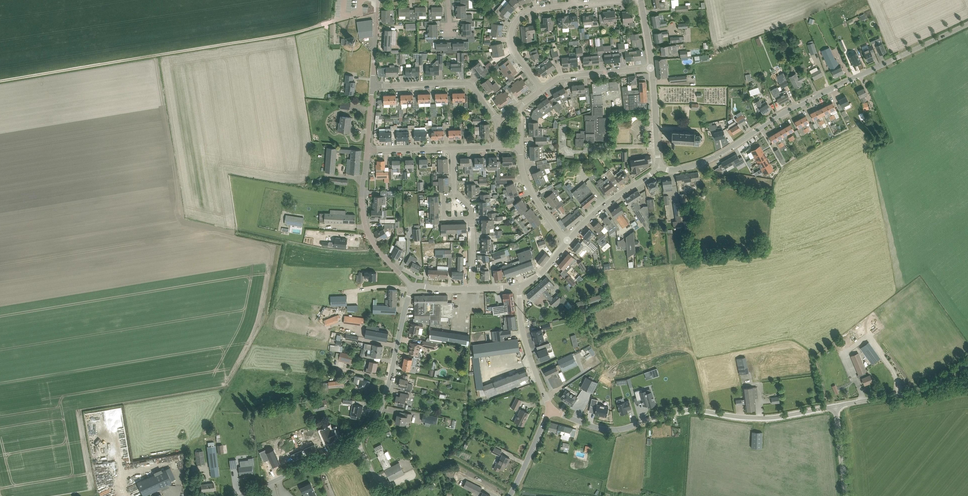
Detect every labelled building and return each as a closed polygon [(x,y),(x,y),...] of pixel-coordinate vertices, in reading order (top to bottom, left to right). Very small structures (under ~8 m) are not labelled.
[(505,7),(511,12),(514,10),(518,6),(514,0),(510,0),(505,7)] [(660,7),(660,9),(665,8),(664,2),(659,3),(659,0),(653,0),(655,8),(660,7)] [(456,5),(456,11),(459,11),(466,11),(466,8),(469,8),(469,2),(463,2),(463,5),(456,5)] [(410,20),(413,20),(413,14),(410,14),(410,7),(399,7),(399,18),(410,18),(410,20)] [(413,14),(413,20),(413,21),(416,21),(416,18),(420,18),(420,15),(426,15),(426,7),(415,7),(415,14),(413,14)] [(432,7),(432,9),(432,14),(429,14),(429,19),(432,19),(432,18),(436,18),(436,15),(443,15),(443,7),(432,7)] [(509,15),(511,12),(505,7),(501,11),(500,11),(498,13),(502,16),(506,20),(509,16),(509,15)] [(382,10),(382,21),(389,21),(389,24),(394,24),(395,21),(393,21),(393,17),(390,17),(390,10),(382,10)] [(616,21),(615,10),(603,12),(604,22),(616,21)] [(466,11),(459,11),(456,11),(457,17),(463,17),(463,20),(468,20),(472,20),(472,14),(466,14),(466,11)] [(622,12),(623,17),(623,20),(623,23),(629,22),(633,22),(632,11),(625,11),(622,12)] [(651,16),(652,21),(653,27),(661,26),(667,25),(666,20),(660,21),(660,20),(659,14),(651,16)] [(569,27),(568,15),(563,16),(563,17),(559,17),(560,27),(563,26),(563,28),(569,27)] [(569,27),(575,26),(578,26),(577,16),(574,16),(573,15),(568,15),(569,27)] [(598,25),(597,16),(594,17),(593,15),(583,16),(584,24),(592,23),(592,25),(598,25)] [(553,29),(552,17),(544,18),(544,24),(541,24),(542,30),(545,29),(545,30),(553,29)] [(373,36),(373,19),(358,21),(360,38),(373,36)] [(474,20),(472,20),(468,20),(468,23),(462,23),(462,29),(471,29),(471,26),(474,26),(474,20)] [(431,24),(431,21),(425,21),(425,27),(428,27),(428,30),(438,30),(438,24),(431,24)] [(533,25),(522,26),(523,41),(531,41),(530,33),(534,32),(533,25)] [(396,41),(396,30),(385,29),(384,41),(383,49),(391,50),(392,44),(392,41),(396,41)] [(462,35),(466,35),(468,35),(468,38),(475,38),(475,32),(472,32),(471,29),(462,29),(462,35)] [(428,30),(428,33),(425,33),(425,39),(428,39),(431,39),(431,36),(438,36),(438,30),(428,30)] [(654,33),(656,42),(663,41),(662,35),(668,34),(668,31),(654,33)] [(360,41),(360,38),(355,37),(354,37),(353,36),(352,36),(351,36),(350,37),(349,38),(348,38),(342,38),(342,41),(342,45),(348,44),(348,42),(351,44),(355,42),(357,42),(360,42),(360,41)] [(450,52),(450,47),(447,47),(447,42),(447,41),(437,42),(437,50),(444,50),(444,53),(446,53),(450,52)] [(453,47),(450,47),(450,52),(457,52),(457,49),(464,49),(464,41),(453,41),(453,47)] [(605,63),(613,62),(611,49),(604,49),(603,41),(600,41),(600,45),(601,53),(604,53),(605,63)] [(626,61),(634,60),(633,51),(632,47),(628,48),(627,43),(625,43),(624,43),(624,41),(621,41),(622,43),(622,51),(625,50),(626,61)] [(881,56),(887,53),(883,43),(880,45),(878,42),(873,44),(875,50),(878,48),(881,56)] [(493,51),(503,49),(503,47),(502,43),(491,45),(491,48),(492,48),(493,51)] [(619,49),(611,49),(613,62),(620,61),(619,51),(622,51),(622,43),(619,44),(619,49)] [(813,43),(808,45),(811,54),(812,54),(817,52),(813,43)] [(676,44),(675,45),(671,45),(661,46),(662,54),(672,53),(672,55),(674,54),(674,52),(677,52),(676,44)] [(871,52),(874,51),(871,45),(868,46),(869,48),(863,51),(867,61),(874,58),(871,52)] [(821,51),(830,67),(829,67),(832,72),(831,72),(831,74),(832,73),(835,77),(844,73),(840,65),(838,66),(829,47),(821,51)] [(503,49),(493,51),(493,54),(492,54),(493,57),(505,55),(504,50),(503,51),(503,49)] [(640,50),(633,51),(634,60),(641,59),(640,50)] [(849,57),(853,67),(861,63),(857,53),(849,57)] [(598,54),(591,55),(592,64),(599,63),(598,54)] [(592,64),(591,55),(583,56),(584,65),(592,64)] [(419,71),(419,67),(419,64),(423,64),(423,59),(423,56),(419,56),(419,61),(416,61),(416,65),(416,67),(411,67),(407,67),(406,67),(407,75),(420,75),(419,71)] [(577,56),(570,57),(571,66),(578,65),(577,56)] [(571,66),(570,57),(562,58),(563,67),(571,66)] [(550,60),(550,61),(548,58),(542,62),(550,72),(556,68),(550,60)] [(663,59),(663,58),(656,59),(658,79),(665,78),(664,68),(667,68),(669,67),(668,65),(664,65),(663,59)] [(500,66),(502,68),(500,70),(503,73),(513,66),(508,59),(500,66)] [(462,62),(456,62),(447,62),(447,67),(451,67),(451,71),(462,70),(462,62)] [(481,73),(484,77),(489,72),(486,68),(484,69),(479,62),(471,68),(477,76),(481,73)] [(550,72),(542,62),(542,63),(536,67),(543,77),(550,72)] [(432,66),(426,66),(427,74),(439,74),(439,65),(437,65),(434,63),(432,66)] [(808,72),(803,63),(799,65),(803,74),(808,72)] [(398,67),(395,67),(395,64),(390,65),(390,67),(386,67),(387,76),(399,75),(398,67)] [(517,72),(513,66),(503,73),(505,76),(507,75),(509,78),(517,72)] [(820,68),(818,70),(817,67),(810,70),(811,73),(814,79),(823,74),(820,68)] [(798,78),(798,77),(796,73),(789,77),(792,81),(796,89),(802,85),(800,81),(805,78),(804,75),(798,78)] [(346,93),(354,94),(356,82),(353,82),(354,76),(346,75),(345,82),(347,82),(346,93)] [(627,86),(628,86),(631,86),(631,85),(637,84),(636,81),(636,76),(629,77),(630,82),(630,84),(628,85),(628,86),(627,86)] [(632,90),(631,86),(628,86),(628,94),(629,94),(647,93),(646,81),(645,81),(645,78),(640,79),(640,89),(632,90)] [(482,84),(488,92),(493,88),(495,91),(500,88),(496,82),(493,84),(488,79),(482,84)] [(523,79),(520,81),(519,79),(515,82),(523,92),(529,87),(523,79)] [(607,90),(613,89),(612,79),(606,80),(607,86),(604,86),(604,93),(608,92),(607,90)] [(618,79),(612,79),(613,89),(619,89),(619,91),(622,91),(622,85),(619,85),(618,79)] [(786,79),(779,83),(781,88),(789,84),(786,79)] [(523,92),(515,82),(512,84),(513,86),(510,88),(517,96),(523,92)] [(559,90),(564,101),(567,99),(565,96),(568,94),(564,87),(559,90)] [(758,87),(756,88),(749,90),(751,95),(760,92),(758,87)] [(864,88),(857,91),(860,98),(863,103),(866,101),(864,96),(867,94),(864,88)] [(559,90),(553,93),(555,96),(557,100),(560,99),(561,102),(564,101),(559,90)] [(785,90),(781,92),(780,91),(773,94),(775,99),(776,98),(780,104),(790,99),(787,92),(785,90)] [(506,91),(503,93),(502,92),(499,94),(506,104),(512,100),(506,91)] [(451,96),(451,107),(454,107),(454,103),(453,103),(453,101),(459,101),(459,92),(453,93),(453,96),(451,96)] [(465,92),(459,92),(459,101),(465,101),(465,103),(465,107),(468,107),(468,95),(465,95),(465,92)] [(448,93),(442,93),(442,102),(448,101),(448,103),(447,103),(448,116),(451,116),(451,107),(451,96),(448,97),(448,93)] [(647,93),(629,94),(623,95),(624,109),(625,109),(626,111),(642,110),(642,108),(642,104),(638,104),(637,97),(641,97),(641,101),(647,101),(647,93)] [(390,103),(390,107),(393,107),(393,103),(396,103),(396,109),(399,109),(398,98),(396,98),(396,94),(390,95),(390,103)] [(401,98),(398,98),(399,109),(399,117),(403,116),(403,107),(407,106),(407,103),(407,94),(401,94),(401,98)] [(413,94),(407,94),(407,103),(413,103),(413,108),(416,108),(416,96),(413,96),(413,94)] [(416,96),(416,108),(419,108),(419,102),(425,102),(424,94),(418,94),(418,96),(416,96)] [(500,109),(506,104),(499,94),(495,97),(496,98),(494,100),(500,109)] [(849,103),(846,96),(839,100),(840,103),(837,104),(840,110),(845,108),(844,106),(849,103)] [(542,101),(549,111),(552,109),(549,106),(552,104),(547,97),(542,101)] [(763,114),(771,109),(767,102),(762,105),(759,100),(756,102),(759,107),(763,114)] [(351,102),(350,102),(340,101),(340,108),(350,109),(351,102)] [(534,110),(533,113),(540,116),(541,117),(547,112),(547,113),(549,111),(542,101),(537,105),(539,107),(535,110),(534,110)] [(833,118),(834,118),(835,121),(837,120),(835,117),(834,114),(837,112),(835,109),(836,109),(833,103),(827,105),(833,118)] [(833,119),(833,118),(827,105),(826,106),(823,107),(822,108),(824,114),(826,118),(829,117),(829,116),(831,120),(833,119)] [(822,108),(820,109),(817,110),(816,111),(819,117),(822,115),(824,114),(822,108)] [(816,111),(810,113),(813,119),(816,118),(819,117),(816,111)] [(538,119),(540,116),(533,113),(531,116),(534,117),(534,122),(529,122),(530,128),(542,128),(539,128),(538,122),(538,119)] [(743,114),(736,119),(739,124),(746,120),(743,114)] [(343,116),(341,131),(350,132),(352,117),(343,116)] [(581,117),(584,128),(592,126),(589,118),(585,120),(584,116),(581,117)] [(800,119),(807,131),(809,130),(806,123),(809,122),(806,116),(800,119)] [(577,131),(584,128),(581,117),(580,117),(582,121),(578,122),(577,118),(573,119),(577,131)] [(577,131),(573,119),(570,121),(571,125),(567,126),(570,133),(577,131)] [(798,128),(801,126),(803,130),(805,133),(807,131),(800,119),(795,122),(798,128)] [(735,121),(728,125),(728,127),(726,128),(731,135),(741,129),(738,124),(737,124),(735,121)] [(438,126),(438,130),(438,139),(444,138),(444,136),(447,136),(446,124),(443,124),(443,126),(438,126)] [(449,138),(455,138),(455,129),(449,130),(449,128),(449,127),(449,124),(446,124),(447,136),(449,135),(449,138)] [(791,124),(785,127),(789,133),(794,130),(791,124)] [(391,128),(386,128),(386,132),(386,140),(392,140),(392,137),(395,137),(394,125),(392,126),(391,126),(391,128)] [(397,140),(403,140),(403,127),(398,128),(397,125),(394,125),(395,137),(397,137),(397,140)] [(403,127),(403,140),(410,139),(409,137),(412,137),(412,125),(408,125),(408,127),(403,127)] [(415,139),(421,139),(420,131),(420,127),(415,127),(415,125),(412,125),(412,137),(414,137),(415,139)] [(713,129),(716,139),(725,137),(723,130),(716,131),(715,125),(709,126),(710,130),(713,129)] [(783,136),(789,133),(785,127),(780,130),(784,137),(783,136)] [(547,136),(544,137),(543,134),(542,128),(530,128),(530,135),(539,135),(539,134),(540,137),(536,137),(536,140),(547,140),(547,136)] [(678,142),(682,142),(682,143),(683,143),(688,143),(688,144),(688,142),(693,143),(693,144),(693,145),(699,146),(699,143),(700,142),(699,141),(701,140),(702,141),(702,140),(701,139),(701,137),(703,137),(702,136),(701,136),(700,135),(701,134),(700,133),(699,135),(698,134),(698,131),(690,131),(690,132),(689,132),(689,131),(688,131),(684,131),(683,131),(683,132),(678,132),(679,131),(678,131),(678,132),(673,131),(673,130),(672,130),(672,131),(671,131),(671,132),(672,132),(672,141),(670,141),(671,141),(672,142),(672,143),(672,144),(674,144),(675,143),(675,142),(674,142),(677,142),(677,143),(678,143),(678,142)] [(785,140),(784,137),(780,130),(775,134),(782,146),(784,149),(786,148),(783,141),(785,140)] [(773,143),(775,141),(777,145),(778,144),(780,148),(782,146),(775,134),(769,137),(773,143)] [(562,146),(573,142),(571,135),(563,137),(565,141),(561,142),(560,142),(562,146)] [(573,142),(562,146),(566,145),(567,148),(563,150),(563,149),(563,150),(564,153),(575,149),(573,142)] [(754,156),(763,151),(760,145),(750,150),(754,156)] [(337,152),(344,152),(344,149),(327,147),(326,171),(335,172),(337,152)] [(361,150),(344,149),(344,152),(352,153),(351,159),(348,158),(347,173),(359,174),(361,150)] [(575,149),(564,153),(565,157),(566,157),(569,155),(571,159),(578,157),(575,149)] [(778,149),(774,151),(782,165),(786,162),(778,149)] [(763,151),(754,156),(757,162),(767,157),(763,151)] [(737,153),(731,157),(736,166),(742,163),(740,159),(737,153)] [(646,157),(630,160),(633,173),(640,172),(640,167),(649,166),(649,163),(652,162),(651,159),(652,158),(651,158),(650,155),(645,156),(646,157)] [(503,165),(509,165),(509,168),(517,168),(516,159),(512,159),(512,156),(503,157),(503,165)] [(475,167),(479,166),(480,170),(483,170),(483,175),(486,175),(486,172),(486,167),(483,167),(483,157),(475,158),(475,167)] [(489,157),(490,170),(493,170),(493,166),(497,166),(497,157),(489,157)] [(736,166),(731,157),(721,162),(725,168),(734,163),(736,166)] [(757,162),(760,168),(770,162),(767,157),(757,162)] [(465,165),(465,174),(472,173),(472,169),(473,169),(472,164),(469,164),(469,158),(461,158),(461,165),(465,165)] [(414,159),(406,160),(406,167),(410,166),(410,171),(414,171),(414,166),(414,159)] [(420,171),(433,170),(432,166),(428,166),(428,159),(420,159),(420,166),(420,171)] [(385,182),(386,182),(389,182),(389,178),(389,179),(389,171),(385,171),(385,167),(385,160),(378,160),(378,164),(376,164),(377,168),(377,170),(377,172),(377,178),(385,178),(385,182)] [(393,168),(389,168),(389,179),(393,179),(393,172),(398,172),(400,172),(400,167),(401,167),(400,160),(393,160),(393,167),(393,168)] [(548,162),(546,163),(537,164),(538,170),(533,173),(535,179),(544,175),(546,174),(547,174),(545,168),(551,167),(550,162),(548,162)] [(770,162),(760,168),(764,174),(774,169),(770,162)] [(624,171),(623,168),(621,168),(620,169),(620,170),(618,172),(626,182),(628,181),(627,179),(630,178),(624,171)] [(610,169),(609,169),(607,171),(613,178),(615,176),(614,175),(610,169)] [(596,176),(592,170),(588,173),(588,176),(590,178),(591,180),(596,176)] [(616,188),(610,180),(613,178),(607,171),(604,173),(608,178),(604,181),(607,184),(613,192),(615,191),(614,189),(616,188)] [(618,172),(614,175),(615,176),(621,184),(623,182),(624,184),(626,182),(618,172)] [(698,172),(676,176),(677,181),(677,183),(700,180),(698,172)] [(546,181),(544,175),(535,179),(538,185),(546,181)] [(672,186),(671,179),(663,180),(664,191),(667,190),(666,187),(672,186)] [(653,182),(648,184),(650,191),(651,194),(655,193),(654,191),(655,191),(655,190),(659,188),(656,180),(655,181),(654,180),(653,181),(653,182)] [(607,184),(604,181),(600,184),(602,188),(607,194),(610,193),(611,194),(613,192),(607,184)] [(504,193),(505,192),(508,191),(517,187),(516,185),(514,182),(506,186),(507,189),(506,190),(505,189),(503,190),(503,191),(504,193)] [(596,197),(585,182),(572,193),(584,207),(585,206),(586,207),(587,207),(590,205),(589,203),(596,197)] [(505,200),(506,202),(515,198),(514,196),(519,193),(517,190),(518,190),(517,187),(508,191),(505,192),(508,199),(505,200)] [(549,202),(557,196),(560,194),(556,189),(555,190),(553,187),(552,187),(547,190),(544,192),(547,196),(546,197),(549,202)] [(647,219),(649,218),(648,211),(647,200),(648,205),(643,206),(641,207),(637,200),(643,197),(638,190),(631,194),(638,205),(647,219)] [(641,223),(642,222),(645,227),(650,224),(647,219),(638,205),(631,194),(631,195),(631,194),(629,195),(625,198),(629,205),(631,204),(635,211),(634,212),(641,223)] [(385,196),(380,196),(375,196),(375,203),(373,203),(373,210),(382,210),(382,203),(385,203),(385,196)] [(557,196),(549,202),(553,207),(554,205),(557,209),(564,203),(561,200),(560,201),(557,196)] [(491,207),(491,201),(491,198),(488,198),(483,198),(483,201),(479,201),(479,208),(491,207)] [(516,207),(512,210),(513,212),(516,210),(526,203),(524,201),(524,202),(521,199),(514,204),(516,207)] [(526,203),(516,210),(518,209),(522,214),(524,213),(529,209),(526,206),(527,205),(526,203)] [(680,203),(674,203),(676,221),(682,220),(680,203)] [(611,211),(616,218),(623,227),(629,223),(622,213),(624,212),(619,205),(611,211)] [(527,217),(534,212),(535,212),(533,210),(531,207),(529,209),(524,213),(527,217)] [(568,229),(574,224),(584,216),(578,208),(574,211),(575,212),(572,215),(571,213),(562,220),(568,229)] [(320,221),(355,223),(356,215),(346,214),(346,211),(331,210),(331,213),(320,213),(320,221)] [(534,212),(527,217),(531,222),(538,216),(537,214),(536,215),(534,212)] [(285,223),(303,226),(304,217),(286,214),(285,223)] [(605,223),(603,224),(608,230),(614,226),(617,230),(619,228),(612,218),(610,220),(607,215),(602,219),(605,223)] [(538,216),(531,222),(534,227),(541,222),(539,219),(540,218),(538,216)] [(601,241),(601,240),(604,243),(607,240),(605,237),(606,236),(601,230),(604,227),(599,221),(593,226),(599,234),(597,236),(601,241)] [(376,237),(378,240),(383,237),(384,239),(388,236),(386,232),(388,231),(388,228),(393,228),(393,223),(385,223),(385,228),(380,231),(379,229),(374,231),(377,236),(376,237)] [(590,229),(583,236),(588,240),(594,233),(590,229)] [(626,237),(628,257),(636,251),(634,231),(626,237)] [(482,238),(482,244),(494,243),(494,241),(491,241),(491,237),(493,237),(492,234),(486,234),(486,238),(482,238)] [(335,247),(347,248),(347,239),(341,238),(341,237),(336,237),(336,238),(335,238),(335,247)] [(626,243),(623,238),(621,240),(618,241),(618,247),(621,246),(626,243)] [(406,239),(397,240),(395,246),(396,246),(392,255),(398,258),(399,256),(403,258),(405,254),(406,251),(406,239)] [(592,249),(587,244),(583,240),(580,243),(579,242),(573,249),(578,253),(578,252),(580,254),(584,250),(585,251),(586,249),(589,252),(590,250),(593,253),(592,249)] [(590,240),(587,244),(592,249),(593,253),(598,247),(590,240)] [(487,255),(493,252),(494,252),(494,243),(482,244),(483,249),(487,249),(487,255)] [(516,274),(525,271),(534,267),(532,259),(533,259),(533,257),(530,248),(517,253),(520,260),(516,261),(517,264),(513,265),(512,262),(503,266),(506,275),(506,277),(516,274)] [(537,261),(543,265),(550,256),(544,251),(537,261)] [(569,253),(564,259),(569,263),(574,257),(569,253)] [(410,255),(406,263),(411,266),(410,267),(418,271),(421,266),(415,263),(418,258),(415,257),(410,255)] [(463,270),(464,256),(458,256),(457,270),(452,270),(452,278),(464,279),(464,270),(463,270)] [(567,272),(568,270),(572,266),(569,263),(564,259),(559,265),(567,272)] [(582,261),(580,262),(578,263),(581,267),(580,268),(582,272),(586,269),(582,261)] [(437,274),(438,266),(437,269),(433,269),(433,267),(429,266),(429,269),(428,277),(439,277),(440,274),(437,274)] [(448,270),(448,267),(448,266),(438,266),(437,274),(440,274),(439,277),(448,278),(449,270),(448,270)] [(494,270),(495,279),(503,278),(502,276),(506,275),(503,266),(501,267),(501,269),(494,270)] [(376,272),(369,272),(365,272),(365,277),(369,277),(369,280),(376,280),(376,272)] [(576,282),(569,275),(565,278),(572,286),(576,282)] [(540,283),(545,289),(548,287),(550,290),(555,286),(552,283),(547,277),(540,283)] [(560,303),(555,297),(553,298),(545,289),(540,283),(527,294),(533,302),(540,296),(539,295),(542,292),(550,301),(550,302),(555,308),(560,303)] [(389,289),(389,290),(389,299),(386,299),(386,305),(373,305),(373,313),(396,314),(397,306),(397,290),(389,289)] [(499,313),(499,314),(505,314),(515,312),(513,293),(503,294),(504,304),(493,306),(494,314),(499,313)] [(555,297),(560,303),(563,306),(568,301),(562,295),(560,297),(558,294),(555,297)] [(415,310),(418,310),(418,318),(421,318),(430,318),(430,319),(441,319),(441,317),(453,317),(453,307),(453,303),(452,303),(448,303),(448,295),(415,296),(415,310)] [(597,295),(576,302),(578,307),(599,300),(597,295)] [(361,312),(363,302),(346,299),(345,309),(361,312)] [(339,314),(326,319),(328,324),(339,320),(338,318),(340,318),(339,314)] [(361,326),(361,322),(366,323),(366,318),(345,315),(344,323),(361,326)] [(517,328),(516,315),(507,316),(504,317),(505,324),(503,324),(504,329),(508,328),(509,329),(517,328)] [(412,323),(410,332),(418,334),(419,327),(422,328),(423,324),(418,323),(418,324),(412,323)] [(365,337),(387,341),(388,331),(379,330),(380,327),(367,325),(365,337)] [(545,340),(542,329),(532,331),(535,343),(545,340)] [(488,332),(490,342),(495,341),(505,340),(504,336),(511,335),(511,330),(502,331),(502,330),(497,330),(497,331),(488,332)] [(451,332),(450,332),(448,342),(468,345),(469,335),(468,335),(451,332)] [(569,335),(573,347),(578,345),(575,334),(569,335)] [(440,345),(436,344),(436,343),(429,342),(423,340),(422,346),(435,349),(436,344),(440,345)] [(479,356),(520,351),(518,341),(509,342),(509,340),(495,342),(495,341),(490,342),(490,343),(473,345),(475,357),(473,357),(475,372),(481,371),(479,356)] [(410,353),(414,354),(414,357),(422,359),(423,354),(420,350),(419,350),(420,344),(411,342),(410,346),(411,346),(410,349),(410,353)] [(880,358),(869,342),(860,348),(872,364),(880,358)] [(542,345),(543,349),(538,351),(541,361),(550,357),(547,348),(551,347),(549,343),(542,345)] [(381,357),(382,351),(368,349),(367,357),(374,358),(375,356),(381,357)] [(339,360),(351,364),(353,355),(341,352),(341,353),(337,352),(335,358),(339,359),(339,360)] [(562,371),(577,364),(572,353),(557,360),(562,371)] [(858,353),(851,356),(859,374),(861,373),(863,378),(862,378),(865,384),(872,381),(870,375),(867,376),(865,372),(866,371),(858,353)] [(749,373),(746,357),(737,359),(740,374),(749,373)] [(376,371),(378,363),(370,361),(369,368),(367,367),(366,372),(371,373),(372,370),(376,371)] [(410,368),(411,365),(403,363),(402,369),(410,371),(410,370),(414,371),(414,369),(410,368)] [(548,378),(548,377),(553,388),(563,383),(562,381),(560,376),(559,374),(558,373),(559,372),(556,365),(544,371),(548,378)] [(657,368),(649,371),(650,376),(652,375),(653,377),(659,375),(657,368)] [(483,386),(481,371),(475,372),(477,390),(478,396),(487,395),(487,397),(521,384),(520,381),(525,379),(529,378),(526,369),(526,370),(483,386)] [(639,383),(651,380),(649,371),(637,374),(639,383)] [(588,374),(583,384),(595,390),(599,380),(588,374)] [(358,376),(355,375),(353,382),(357,383),(357,378),(360,379),(358,387),(367,389),(367,384),(370,385),(371,381),(364,379),(364,377),(358,376)] [(399,385),(406,387),(405,390),(411,391),(413,384),(408,383),(408,380),(407,380),(408,375),(404,375),(403,379),(400,378),(399,385)] [(604,391),(605,397),(610,397),(610,381),(602,382),(602,391),(604,391)] [(743,388),(745,398),(745,399),(745,400),(755,398),(753,387),(743,388)] [(642,392),(642,389),(635,391),(637,400),(641,399),(643,405),(648,404),(648,406),(655,404),(652,392),(646,393),(645,391),(642,392)] [(567,403),(572,405),(577,398),(566,391),(561,398),(565,401),(565,402),(567,403)] [(395,404),(404,406),(405,404),(406,398),(408,399),(409,394),(401,393),(400,396),(397,395),(395,404)] [(522,400),(516,397),(512,407),(517,410),(522,400)] [(596,407),(595,414),(607,416),(609,406),(597,404),(598,399),(592,398),(590,406),(596,407)] [(756,410),(755,398),(745,400),(745,399),(741,400),(741,399),(736,400),(737,405),(742,405),(742,404),(745,404),(746,411),(756,410)] [(313,402),(315,411),(325,409),(323,400),(313,402)] [(627,409),(631,408),(629,400),(618,404),(621,414),(628,412),(627,410),(627,409)] [(363,405),(355,404),(353,403),(351,413),(361,416),(363,405)] [(529,413),(521,409),(517,416),(519,417),(516,422),(523,426),(525,422),(525,421),(529,413)] [(396,422),(405,424),(405,420),(411,421),(412,414),(405,413),(405,416),(398,415),(396,422)] [(422,421),(431,423),(436,424),(438,416),(423,413),(422,421)] [(576,429),(550,422),(548,430),(574,437),(576,429)] [(323,429),(328,441),(337,437),(337,435),(339,434),(337,428),(334,429),(332,425),(323,429)] [(752,432),(752,448),(762,449),(763,433),(752,432)] [(208,446),(211,476),(219,475),(215,445),(214,445),(214,438),(210,439),(211,442),(208,442),(208,446)] [(560,450),(567,451),(569,443),(561,442),(560,450)] [(502,450),(495,447),(493,446),(492,448),(494,449),(492,452),(499,455),(502,450)] [(261,451),(266,461),(270,459),(274,466),(281,462),(275,448),(268,451),(266,449),(261,451)] [(379,458),(385,469),(391,466),(382,448),(377,451),(380,457),(379,458)] [(204,450),(195,451),(196,464),(205,464),(204,450)] [(502,455),(499,462),(497,465),(496,465),(494,469),(499,471),(500,467),(504,469),(507,463),(508,464),(510,459),(502,455)] [(240,474),(253,472),(252,466),(253,466),(253,462),(245,463),(245,466),(239,467),(240,474)] [(399,462),(391,466),(385,469),(390,481),(405,473),(399,462)] [(171,481),(165,469),(137,483),(143,495),(144,495),(172,483),(171,481)] [(464,487),(478,494),(482,488),(467,480),(464,487)] [(202,491),(214,490),(214,483),(201,484),(202,491)] [(301,488),(303,493),(308,490),(311,495),(313,495),(316,495),(313,488),(311,483),(301,488)]
